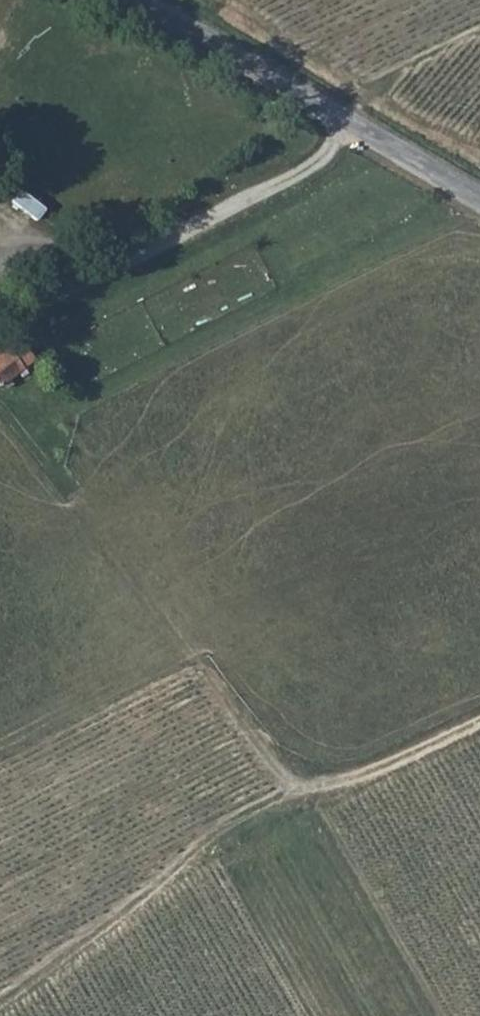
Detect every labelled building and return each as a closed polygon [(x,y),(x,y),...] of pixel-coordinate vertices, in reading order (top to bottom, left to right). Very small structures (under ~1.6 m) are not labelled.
[(0,348),(0,381),(33,356),(17,336),(0,348)]
